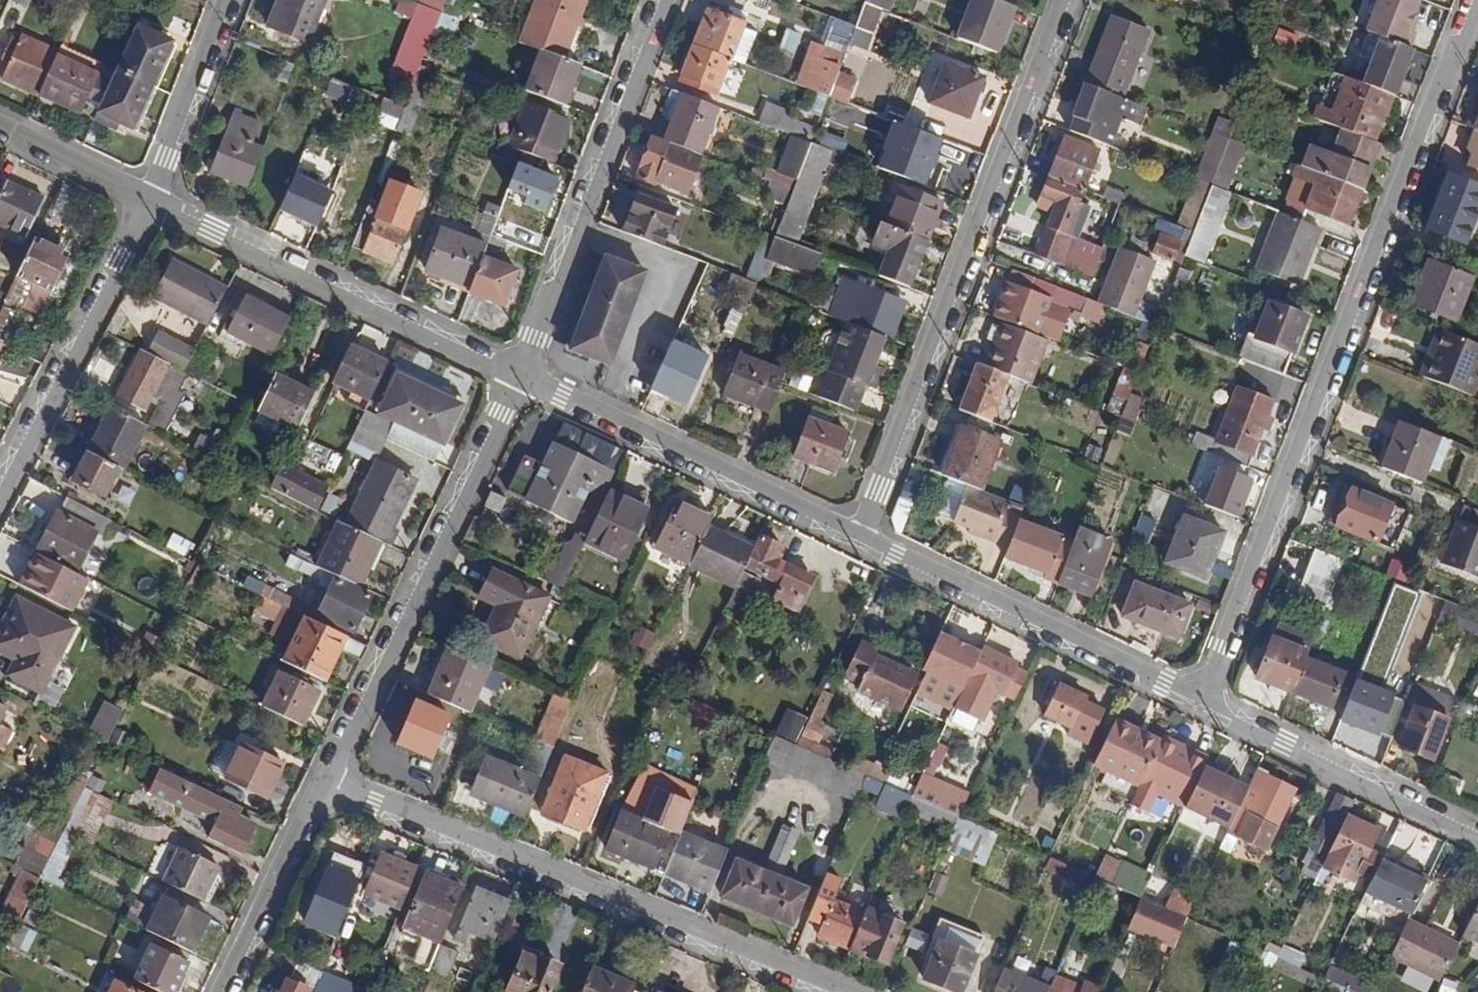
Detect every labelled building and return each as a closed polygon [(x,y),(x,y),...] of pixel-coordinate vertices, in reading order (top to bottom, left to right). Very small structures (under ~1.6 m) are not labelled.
[(268,26),(309,42),(325,0),(278,0),(268,26)] [(426,6),(441,12),(445,0),(428,0),(426,6)] [(564,59),(587,1),(584,0),(536,0),(520,42),(540,50),(564,59)] [(864,2),(889,12),(894,0),(865,0),(864,2)] [(999,0),(971,0),(956,37),(997,53),(1009,22),(1002,19),(1008,4),(999,0)] [(1367,31),(1380,37),(1409,48),(1415,32),(1407,29),(1419,0),(1379,0),(1367,31)] [(414,81),(420,65),(435,28),(441,12),(426,6),(419,3),(402,47),(407,49),(397,75),(414,81)] [(1015,6),(1008,4),(1002,19),(1009,22),(1015,6)] [(706,10),(693,43),(731,58),(745,63),(757,33),(743,27),(744,24),(706,10)] [(441,12),(435,28),(453,35),(460,19),(441,12)] [(1085,83),(1123,98),(1148,32),(1111,17),(1085,83)] [(136,24),(116,68),(152,84),(172,41),(136,24)] [(1296,49),(1300,35),(1279,29),(1275,42),(1296,49)] [(782,48),(794,53),(802,35),(790,30),(782,48)] [(851,45),(870,50),(874,35),(856,30),(851,45)] [(38,95),(38,94),(56,54),(58,51),(21,35),(19,38),(12,35),(2,60),(8,63),(2,79),(38,95)] [(1362,84),(1392,95),(1396,97),(1413,50),(1409,48),(1380,37),(1362,84)] [(152,84),(158,87),(178,44),(172,41),(152,84)] [(731,58),(693,43),(680,74),(719,89),(731,58)] [(564,59),(540,50),(524,89),(530,91),(565,104),(580,66),(564,59)] [(56,54),(38,94),(81,114),(85,105),(99,73),(56,54)] [(811,58),(801,85),(828,95),(839,68),(811,58)] [(293,66),(284,61),(276,79),(286,84),(293,66)] [(983,78),(945,64),(929,102),(968,118),(983,78)] [(435,71),(420,65),(414,81),(405,106),(419,111),(420,111),(435,71)] [(132,128),(152,84),(116,68),(111,79),(97,110),(96,112),(132,128)] [(1332,72),(1319,106),(1332,111),(1346,77),(1332,72)] [(99,73),(85,105),(97,110),(111,79),(99,73)] [(1313,117),(1341,128),(1375,142),(1392,95),(1362,84),(1346,77),(1332,111),(1319,106),(1317,105),(1313,117)] [(1147,107),(1123,98),(1085,83),(1072,115),(1074,117),(1068,131),(1109,147),(1121,117),(1140,125),(1147,107)] [(138,131),(158,87),(152,84),(132,128),(138,131)] [(565,104),(530,91),(526,102),(561,116),(565,104)] [(681,94),(664,140),(700,154),(718,108),(681,94)] [(561,116),(526,102),(509,146),(522,151),(553,163),(570,118),(561,116)] [(756,122),(792,136),(810,143),(817,125),(763,103),(756,122)] [(409,136),(419,111),(405,106),(395,130),(409,136)] [(258,122),(235,113),(218,159),(212,173),(247,187),(262,148),(251,143),(258,122)] [(1468,115),(1464,125),(1472,128),(1476,118),(1468,115)] [(1384,145),(1375,142),(1341,128),(1331,153),(1309,144),(1301,167),(1362,190),(1375,157),(1378,159),(1384,145)] [(1473,151),(1468,164),(1477,168),(1477,131),(1474,129),(1466,149),(1473,151)] [(1220,164),(1230,139),(1214,133),(1203,157),(1220,164)] [(700,154),(664,140),(651,135),(636,177),(652,183),(653,180),(688,193),(702,155),(700,154)] [(810,143),(792,136),(777,171),(796,179),(810,143)] [(1054,161),(1047,177),(1083,191),(1098,151),(1064,137),(1054,161)] [(1231,178),(1244,145),(1230,139),(1220,164),(1211,186),(1225,192),(1231,178)] [(796,179),(792,189),(814,198),(822,200),(839,154),(810,143),(796,179)] [(955,159),(935,152),(931,163),(924,161),(917,180),(949,192),(957,173),(950,171),(955,159)] [(212,173),(218,159),(210,155),(204,170),(212,173)] [(1348,226),(1362,190),(1301,167),(1296,165),(1283,198),(1305,206),(1304,208),(1348,226)] [(792,189),(796,179),(777,171),(767,167),(763,178),(771,181),(792,189)] [(1447,171),(1425,228),(1464,242),(1477,207),(1477,183),(1447,171)] [(331,193),(295,176),(279,210),(315,227),(316,225),(331,193)] [(1067,233),(1083,191),(1047,177),(1040,196),(1056,202),(1035,255),(1092,277),(1103,248),(1067,233)] [(1231,194),(1277,212),(1299,221),(1304,208),(1305,206),(1283,198),(1231,178),(1225,192),(1231,194)] [(9,181),(0,200),(0,223),(26,235),(44,198),(9,181)] [(886,225),(927,241),(942,202),(901,186),(886,225)] [(1225,192),(1211,186),(1204,204),(1200,215),(1193,233),(1184,256),(1204,264),(1231,194),(1225,192)] [(814,198),(792,189),(783,215),(774,236),(796,244),(814,198)] [(331,193),(316,225),(324,229),(339,196),(331,193)] [(675,210),(637,195),(623,232),(661,246),(675,210)] [(487,245),(470,288),(468,293),(503,306),(517,270),(497,262),(519,203),(505,198),(497,218),(487,245)] [(381,208),(368,202),(351,245),(393,262),(406,228),(378,217),(381,208)] [(487,245),(497,218),(484,212),(473,239),(487,245)] [(1299,221),(1277,212),(1256,268),(1298,285),(1320,229),(1299,221)] [(927,241),(886,225),(880,223),(872,246),(886,252),(878,276),(909,287),(927,241)] [(425,271),(470,288),(487,245),(473,239),(442,227),(425,271)] [(1180,242),(1159,233),(1151,254),(1173,262),(1180,242)] [(71,253),(36,236),(17,276),(52,293),(71,253)] [(821,254),(796,244),(774,236),(767,255),(766,259),(812,277),(821,254)] [(1155,263),(1120,249),(1099,304),(1133,317),(1155,263)] [(758,251),(753,263),(763,268),(766,259),(767,255),(758,251)] [(644,271),(605,256),(571,349),(609,364),(644,271)] [(700,280),(707,264),(696,259),(690,275),(700,280)] [(228,290),(172,260),(153,296),(209,325),(228,290)] [(763,268),(753,263),(751,262),(745,278),(757,282),(763,268)] [(1473,279),(1428,262),(1411,304),(1456,322),(1473,279)] [(1168,297),(1177,276),(1170,273),(1162,295),(1168,297)] [(42,312),(52,293),(17,276),(7,295),(42,312)] [(1188,280),(1177,276),(1168,297),(1179,302),(1188,280)] [(1087,299),(1032,278),(1028,289),(1007,282),(993,317),(1037,334),(1048,305),(1080,317),(1081,314),(1087,299)] [(848,322),(885,336),(890,338),(905,303),(863,286),(848,322)] [(291,319),(246,296),(227,331),(273,355),(291,319)] [(1087,299),(1081,314),(1093,319),(1099,304),(1087,299)] [(1306,316),(1267,302),(1253,337),(1247,334),(1238,357),(1283,375),(1306,316)] [(835,327),(816,320),(807,340),(827,348),(835,327)] [(873,365),(885,336),(848,322),(829,369),(875,387),(883,369),(873,365)] [(994,341),(984,366),(1009,375),(1031,384),(1047,342),(1000,324),(999,328),(994,341)] [(994,341),(999,328),(990,324),(985,338),(994,341)] [(1439,364),(1452,334),(1445,331),(1433,361),(1439,364)] [(149,352),(171,363),(183,369),(193,351),(158,333),(149,352)] [(1452,334),(1439,364),(1433,361),(1426,378),(1476,398),(1477,394),(1477,344),(1452,334)] [(707,358),(672,342),(651,388),(686,404),(707,358)] [(388,361),(351,344),(332,383),(369,401),(388,361)] [(171,363),(149,352),(142,348),(117,395),(146,411),(171,363)] [(784,372),(738,355),(723,395),(769,411),(784,372)] [(358,425),(387,439),(435,462),(444,444),(380,413),(398,377),(463,407),(467,398),(388,361),(369,401),(358,425)] [(214,383),(218,372),(193,363),(189,374),(214,383)] [(990,422),(1009,375),(984,366),(977,363),(958,409),(968,413),(990,422)] [(1139,373),(1122,366),(1111,395),(1128,402),(1139,373)] [(315,393),(277,375),(260,411),(298,430),(315,393)] [(463,407),(398,377),(380,413),(444,444),(463,407)] [(1273,402),(1236,388),(1216,440),(1196,432),(1191,446),(1247,467),(1273,402)] [(1104,412),(1121,419),(1128,402),(1111,395),(1104,412)] [(111,406),(88,451),(121,467),(125,470),(148,425),(111,406)] [(834,417),(812,409),(795,457),(831,471),(847,432),(831,426),(834,417)] [(990,422),(968,413),(963,426),(960,425),(942,475),(967,485),(982,490),(1001,441),(999,440),(1003,427),(990,422)] [(233,423),(222,417),(211,438),(201,433),(194,448),(218,460),(226,445),(223,443),(233,423)] [(1132,423),(1121,419),(1116,431),(1127,436),(1132,423)] [(1452,441),(1399,420),(1381,467),(1423,483),(1429,467),(1441,472),(1452,441)] [(624,451),(565,423),(545,463),(526,454),(509,491),(573,521),(589,490),(602,497),(624,451)] [(387,439),(358,425),(348,447),(376,462),(387,439)] [(105,498),(121,467),(88,451),(73,481),(105,498)] [(346,523),(382,540),(390,544),(394,546),(401,531),(394,528),(417,482),(376,462),(346,523)] [(329,486),(282,463),(271,487),(318,509),(329,486)] [(1250,477),(1218,465),(1203,504),(1239,518),(1250,490),(1246,489),(1250,477)] [(979,536),(1008,547),(1018,521),(1023,507),(982,490),(967,485),(953,521),(969,528),(980,532),(979,536)] [(1336,527),(1352,489),(1343,485),(1328,523),(1336,527)] [(649,509),(611,489),(586,540),(585,542),(624,561),(649,509)] [(1409,511),(1352,489),(1336,527),(1394,549),(1409,511)] [(507,499),(492,491),(486,504),(501,512),(507,499)] [(107,516),(68,496),(60,510),(58,509),(37,550),(77,572),(107,516)] [(674,498),(662,524),(667,526),(656,548),(690,565),(709,524),(713,517),(674,498)] [(1464,508),(1441,564),(1477,578),(1477,513),(1464,508)] [(1147,542),(1156,521),(1142,515),(1133,536),(1147,542)] [(1225,533),(1183,516),(1165,563),(1206,579),(1225,533)] [(370,567),(382,540),(346,523),(339,519),(318,565),(361,585),(370,567)] [(1057,583),(1073,543),(1018,521),(1008,547),(1004,556),(1050,574),(1047,579),(1057,583)] [(667,526),(662,524),(651,546),(656,548),(667,526)] [(736,588),(744,571),(756,547),(709,524),(690,565),(736,588)] [(967,531),(979,536),(980,532),(969,528),(967,531)] [(1073,543),(1057,583),(1090,596),(1111,541),(1078,529),(1073,543)] [(172,533),(166,548),(188,557),(194,542),(172,533)] [(582,549),(585,542),(586,540),(576,536),(572,544),(582,549)] [(799,569),(778,559),(784,546),(764,536),(748,568),(781,585),(774,599),(783,604),(799,569)] [(382,540),(370,567),(377,570),(390,544),(382,540)] [(556,564),(548,581),(557,585),(563,587),(582,549),(572,544),(567,546),(559,562),(556,564)] [(314,555),(298,547),(295,554),(311,561),(314,555)] [(1344,561),(1314,549),(1297,592),(1327,604),(1344,561)] [(295,554),(292,552),(286,564),(310,576),(315,563),(311,561),(295,554)] [(19,588),(78,613),(92,580),(33,555),(19,588)] [(522,659),(557,585),(548,581),(498,560),(481,598),(498,606),(482,639),(522,659)] [(1408,578),(1410,563),(1392,561),(1390,576),(1408,578)] [(199,564),(190,582),(200,587),(209,568),(199,564)] [(799,569),(783,604),(798,611),(809,590),(803,588),(809,575),(799,569)] [(761,579),(744,571),(736,588),(727,605),(747,615),(757,594),(754,593),(761,579)] [(809,590),(815,577),(809,575),(803,588),(809,590)] [(372,596),(335,579),(318,614),(355,631),(372,596)] [(1190,605),(1135,583),(1122,616),(1178,639),(1190,605)] [(289,607),(263,594),(255,610),(288,626),(296,610),(289,607)] [(18,597),(0,630),(0,650),(16,659),(9,674),(42,692),(76,627),(18,597)] [(302,605),(292,600),(289,607),(296,610),(299,611),(302,605)] [(1445,600),(1439,615),(1477,631),(1477,613),(1445,600)] [(1403,608),(1387,601),(1364,661),(1380,668),(1403,608)] [(369,645),(306,615),(284,661),(326,682),(341,652),(362,661),(369,645)] [(1257,679),(1292,693),(1306,658),(1314,637),(1279,622),(1257,679)] [(652,650),(656,633),(638,628),(633,645),(652,650)] [(959,642),(940,632),(922,670),(926,671),(963,689),(969,677),(980,653),(966,646),(959,642)] [(880,648),(863,640),(854,657),(870,665),(859,690),(902,711),(920,673),(878,653),(880,648)] [(1018,663),(983,646),(980,653),(969,677),(996,691),(1003,694),(1004,692),(1017,665),(1018,663)] [(491,666),(448,647),(434,682),(476,701),(491,666)] [(1343,673),(1306,658),(1292,693),(1330,708),(1343,673)] [(1029,671),(1017,665),(1004,692),(1016,698),(1029,671)] [(963,689),(926,671),(916,692),(953,710),(955,706),(963,689)] [(320,693),(279,673),(262,705),(304,726),(320,693)] [(996,691),(969,677),(963,689),(955,706),(982,720),(996,691)] [(1393,696),(1356,681),(1341,720),(1377,735),(1393,696)] [(1060,722),(1075,691),(1061,684),(1046,715),(1060,722)] [(1431,713),(1439,693),(1423,687),(1415,707),(1431,713)] [(1075,691),(1060,722),(1072,729),(1087,697),(1075,691)] [(452,716),(416,700),(398,744),(433,759),(452,716)] [(125,711),(106,701),(89,732),(110,743),(125,711)] [(776,734),(796,743),(807,716),(787,707),(776,734)] [(1431,713),(1415,707),(1406,732),(1405,734),(1400,748),(1433,761),(1449,720),(1431,713)] [(814,713),(803,736),(818,742),(829,720),(814,713)] [(1094,766),(1139,788),(1161,741),(1116,720),(1094,766)] [(1405,734),(1406,732),(1395,728),(1389,744),(1400,748),(1405,734)] [(132,737),(119,730),(114,742),(126,747),(132,737)] [(811,781),(822,756),(821,755),(799,746),(776,736),(766,761),(811,781)] [(818,742),(803,736),(799,746),(821,755),(825,746),(818,742)] [(1139,788),(1132,803),(1150,812),(1159,793),(1186,806),(1186,805),(1189,798),(1203,770),(1208,759),(1163,737),(1161,741),(1139,788)] [(555,748),(544,743),(537,759),(548,764),(555,748)] [(285,765),(242,744),(226,777),(268,799),(285,765)] [(100,750),(91,745),(84,759),(93,764),(100,750)] [(929,761),(941,767),(952,771),(958,758),(936,747),(929,761)] [(850,768),(867,776),(886,784),(892,771),(856,755),(850,768)] [(857,801),(862,789),(867,776),(850,768),(822,756),(811,781),(857,801)] [(608,774),(567,757),(543,814),(585,831),(608,774)] [(543,778),(498,759),(481,800),(526,818),(543,778)] [(932,784),(941,767),(929,761),(921,779),(932,784)] [(156,765),(145,789),(150,791),(162,768),(156,765)] [(245,808),(162,768),(150,791),(216,824),(210,837),(243,853),(256,825),(241,817),(245,808)] [(1260,768),(1248,792),(1229,831),(1221,848),(1231,853),(1239,838),(1267,851),(1297,791),(1268,777),(1270,774),(1260,768)] [(1184,808),(1229,831),(1248,792),(1203,770),(1189,798),(1186,805),(1186,806),(1184,808)] [(862,789),(907,810),(913,796),(886,784),(867,776),(862,789)] [(84,784),(75,778),(69,789),(79,794),(84,784)] [(921,779),(913,796),(959,817),(968,799),(932,784),(921,779)] [(65,832),(80,840),(92,846),(115,800),(87,787),(69,823),(66,830),(65,832)] [(1307,858),(1322,866),(1329,852),(1347,814),(1353,801),(1338,794),(1307,858)] [(954,830),(959,817),(913,796),(907,810),(954,830)] [(669,830),(624,810),(607,849),(653,868),(669,830)] [(41,835),(48,820),(49,819),(34,812),(24,833),(34,839),(38,833),(41,835)] [(1359,867),(1369,849),(1379,830),(1347,814),(1329,852),(1359,867)] [(952,833),(983,846),(990,830),(959,817),(954,830),(952,833)] [(41,835),(33,850),(51,859),(65,832),(66,830),(48,820),(41,835)] [(792,827),(784,824),(765,870),(738,860),(722,896),(758,911),(792,827)] [(1384,856),(1372,881),(1356,913),(1381,926),(1393,901),(1388,898),(1415,844),(1419,834),(1399,824),(1384,856)] [(802,831),(792,827),(758,911),(793,926),(809,889),(782,877),(802,831)] [(68,864),(80,840),(65,832),(51,859),(43,876),(73,891),(82,872),(68,864)] [(729,852),(682,832),(665,874),(712,893),(729,852)] [(1415,844),(1388,898),(1393,901),(1420,846),(1415,844)] [(51,859),(33,850),(25,845),(15,865),(26,870),(41,879),(43,876),(51,859)] [(220,867),(180,848),(164,881),(204,901),(220,867)] [(1369,849),(1359,867),(1356,873),(1372,881),(1384,856),(1369,849)] [(1329,852),(1322,866),(1353,881),(1356,873),(1359,867),(1329,852)] [(356,861),(336,853),(308,923),(338,936),(360,880),(350,875),(356,861)] [(418,868),(382,854),(366,893),(402,908),(418,868)] [(1091,869),(1099,872),(1105,859),(1096,855),(1091,869)] [(1051,858),(1045,871),(1077,886),(1083,873),(1051,858)] [(41,879),(26,870),(4,913),(20,922),(41,879)] [(414,963),(430,970),(441,945),(464,888),(427,873),(404,930),(424,938),(414,963)] [(819,936),(851,949),(867,909),(837,896),(843,880),(828,873),(809,920),(824,926),(819,936)] [(1119,887),(1096,877),(1088,897),(1110,907),(1119,887)] [(513,901),(478,887),(456,940),(466,945),(471,934),(495,944),(513,901)] [(1186,911),(1191,901),(1177,894),(1173,905),(1186,911)] [(211,918),(165,896),(148,928),(195,952),(211,918)] [(1187,917),(1141,897),(1128,928),(1175,947),(1187,917)] [(1462,937),(1477,944),(1477,905),(1462,937)] [(43,915),(30,909),(25,920),(38,926),(43,915)] [(904,924),(867,909),(851,949),(888,964),(904,924)] [(1459,944),(1409,919),(1391,957),(1441,982),(1459,944)] [(39,931),(20,922),(9,943),(29,952),(39,931)] [(940,941),(925,978),(958,991),(962,991),(977,956),(982,942),(938,924),(933,938),(940,941)] [(153,944),(135,979),(162,991),(175,991),(190,962),(153,944)] [(441,945),(430,970),(449,977),(459,953),(441,945)] [(1301,967),(1306,957),(1285,947),(1280,957),(1301,967)] [(525,954),(509,991),(551,991),(562,967),(540,957),(539,960),(525,954)] [(1270,954),(1265,967),(1273,971),(1274,969),(1278,958),(1270,954)] [(300,963),(287,957),(280,969),(286,972),(294,976),(300,963)] [(1325,979),(1278,958),(1274,969),(1320,991),(1325,979)] [(489,959),(482,976),(495,982),(502,965),(489,959)] [(300,963),(294,976),(318,987),(323,974),(300,963)] [(592,967),(582,991),(637,991),(635,991),(638,986),(592,967)] [(1051,989),(1004,969),(995,991),(1050,991),(1051,989)] [(323,974),(318,987),(315,991),(343,991),(347,982),(324,971),(323,974)] [(1372,981),(1330,971),(1327,980),(1349,985),(1347,991),(1369,991),(1372,981)] [(294,976),(286,972),(278,990),(269,986),(266,991),(315,991),(318,987),(294,976)] [(1051,989),(1050,991),(1100,991),(1100,987),(1061,972),(1055,983),(1051,989)] [(115,980),(110,991),(139,991),(115,980)]
